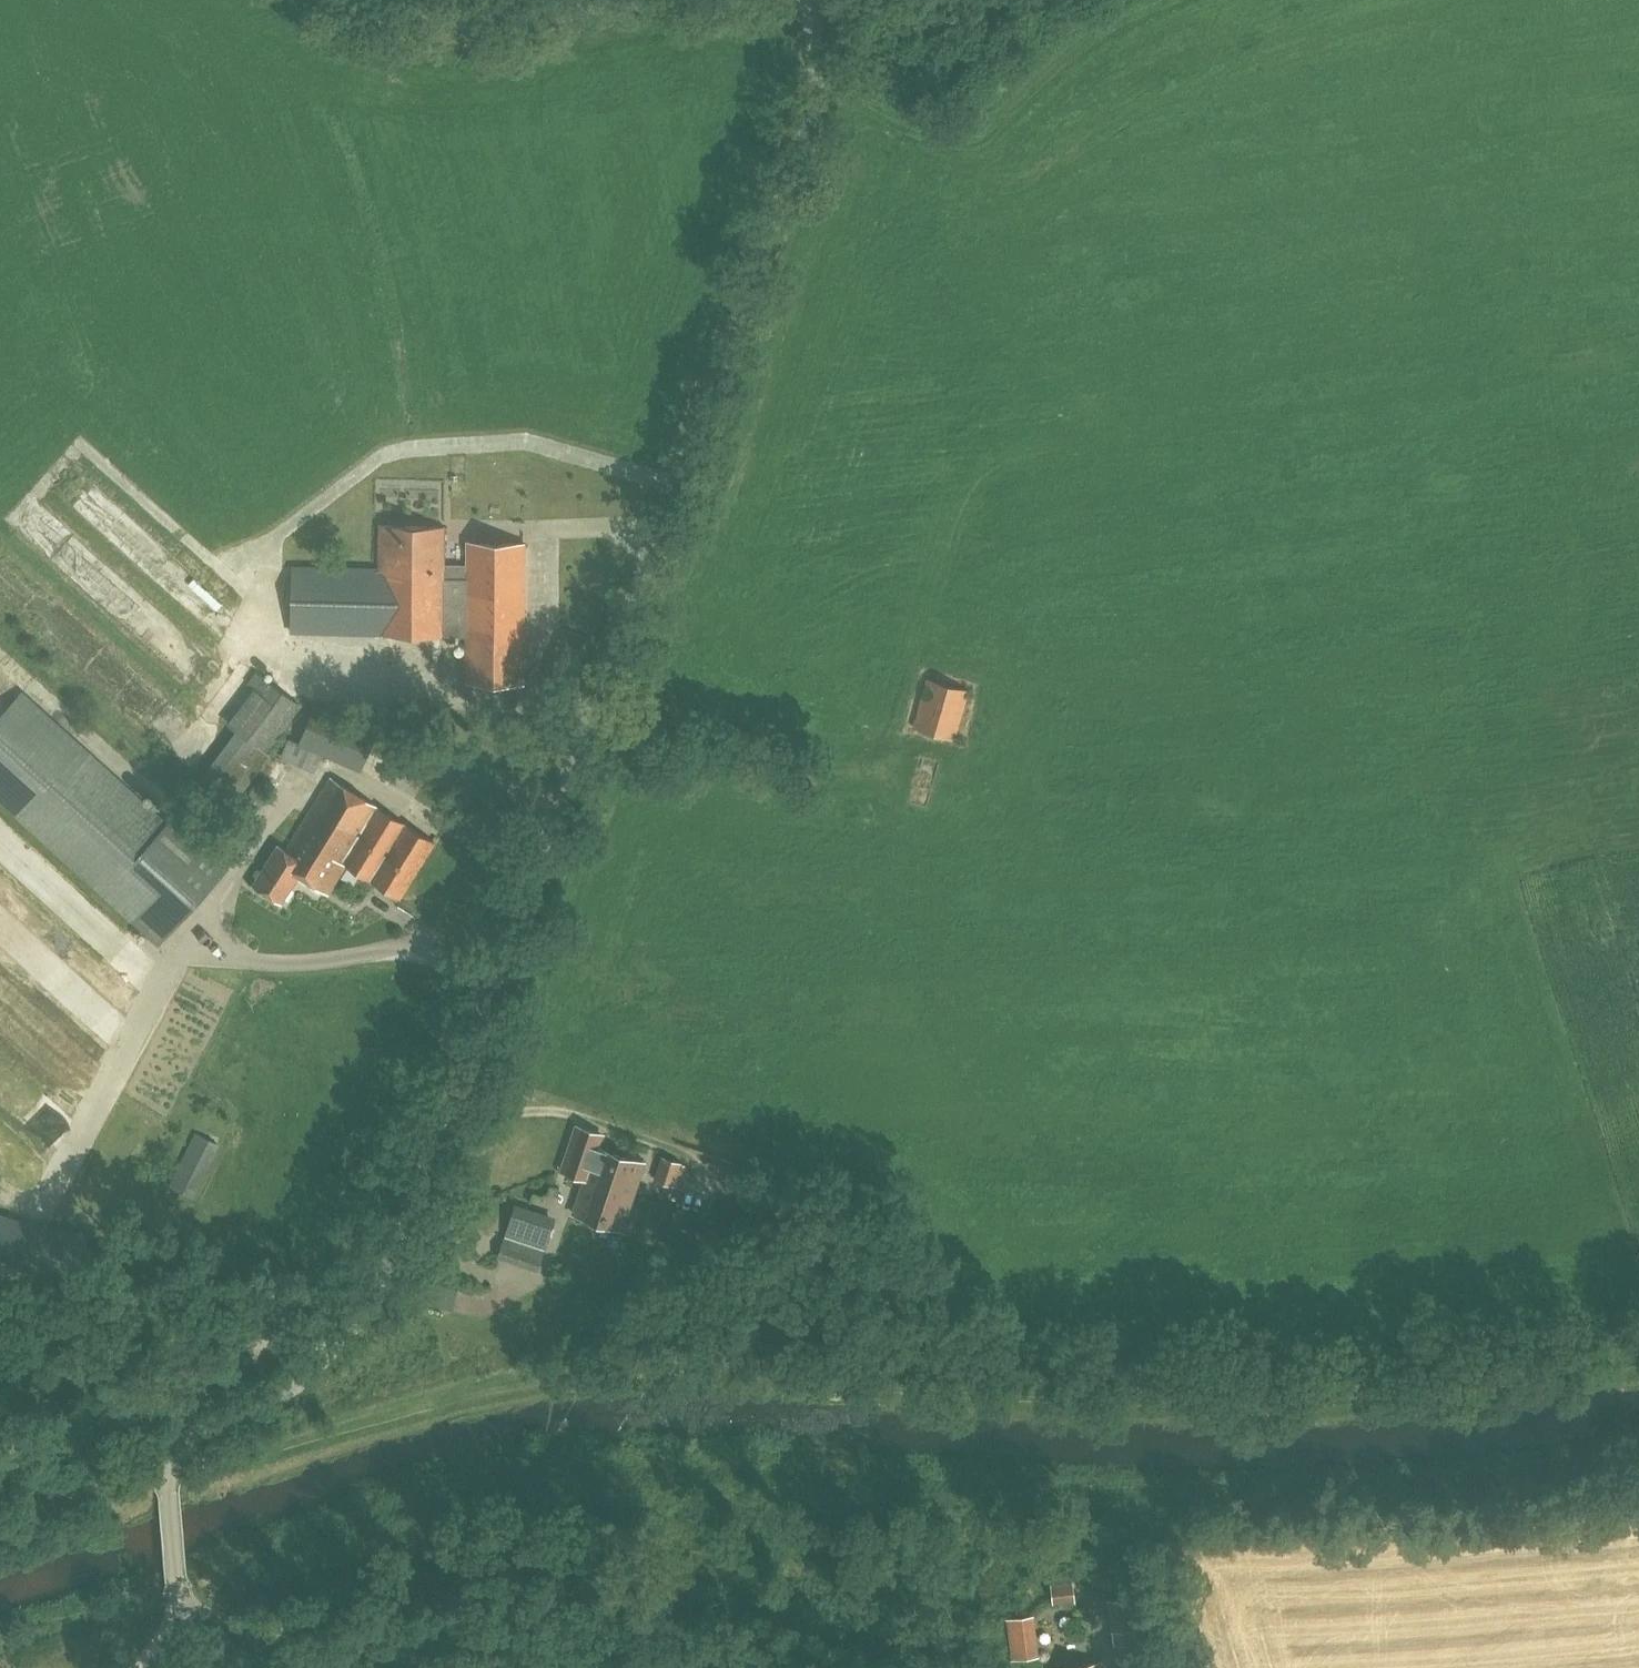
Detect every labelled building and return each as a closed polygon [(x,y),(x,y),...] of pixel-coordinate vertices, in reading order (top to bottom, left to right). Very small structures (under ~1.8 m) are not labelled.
[(524,683),(525,543),(467,541),(467,564),(444,564),(445,526),(380,524),(379,569),(293,567),(292,631),(466,635),(466,682),(524,683)] [(230,808),(271,755),(265,750),(300,704),(256,671),(246,684),(254,690),(229,723),(237,729),(197,783),(230,808)] [(956,738),(970,689),(926,677),(913,726),(956,738)] [(0,718),(0,800),(17,816),(135,922),(151,937),(157,943),(171,928),(225,869),(171,820),(168,824),(81,745),(23,693),(0,718)] [(377,731),(316,704),(299,743),(289,738),(281,756),(298,763),(306,746),(360,770),(377,731)] [(400,898),(435,841),(331,776),(286,849),(278,844),(252,885),(281,903),(299,874),(326,891),(343,863),(370,879),(400,898)] [(194,1198),(221,1144),(195,1131),(170,1186),(194,1198)] [(586,1180),(632,1195),(643,1162),(597,1146),(586,1180)] [(664,1157),(656,1179),(672,1184),(680,1162),(664,1157)] [(632,1195),(586,1180),(574,1213),(621,1229),(632,1195)] [(553,1220),(515,1207),(507,1231),(545,1244),(553,1220)] [(79,1278),(88,1235),(0,1214),(0,1262),(79,1278)] [(1073,1583),(1059,1585),(1052,1585),(1054,1604),(1074,1602),(1073,1583)] [(1031,1616),(1007,1620),(1013,1659),(1037,1655),(1031,1616)]
